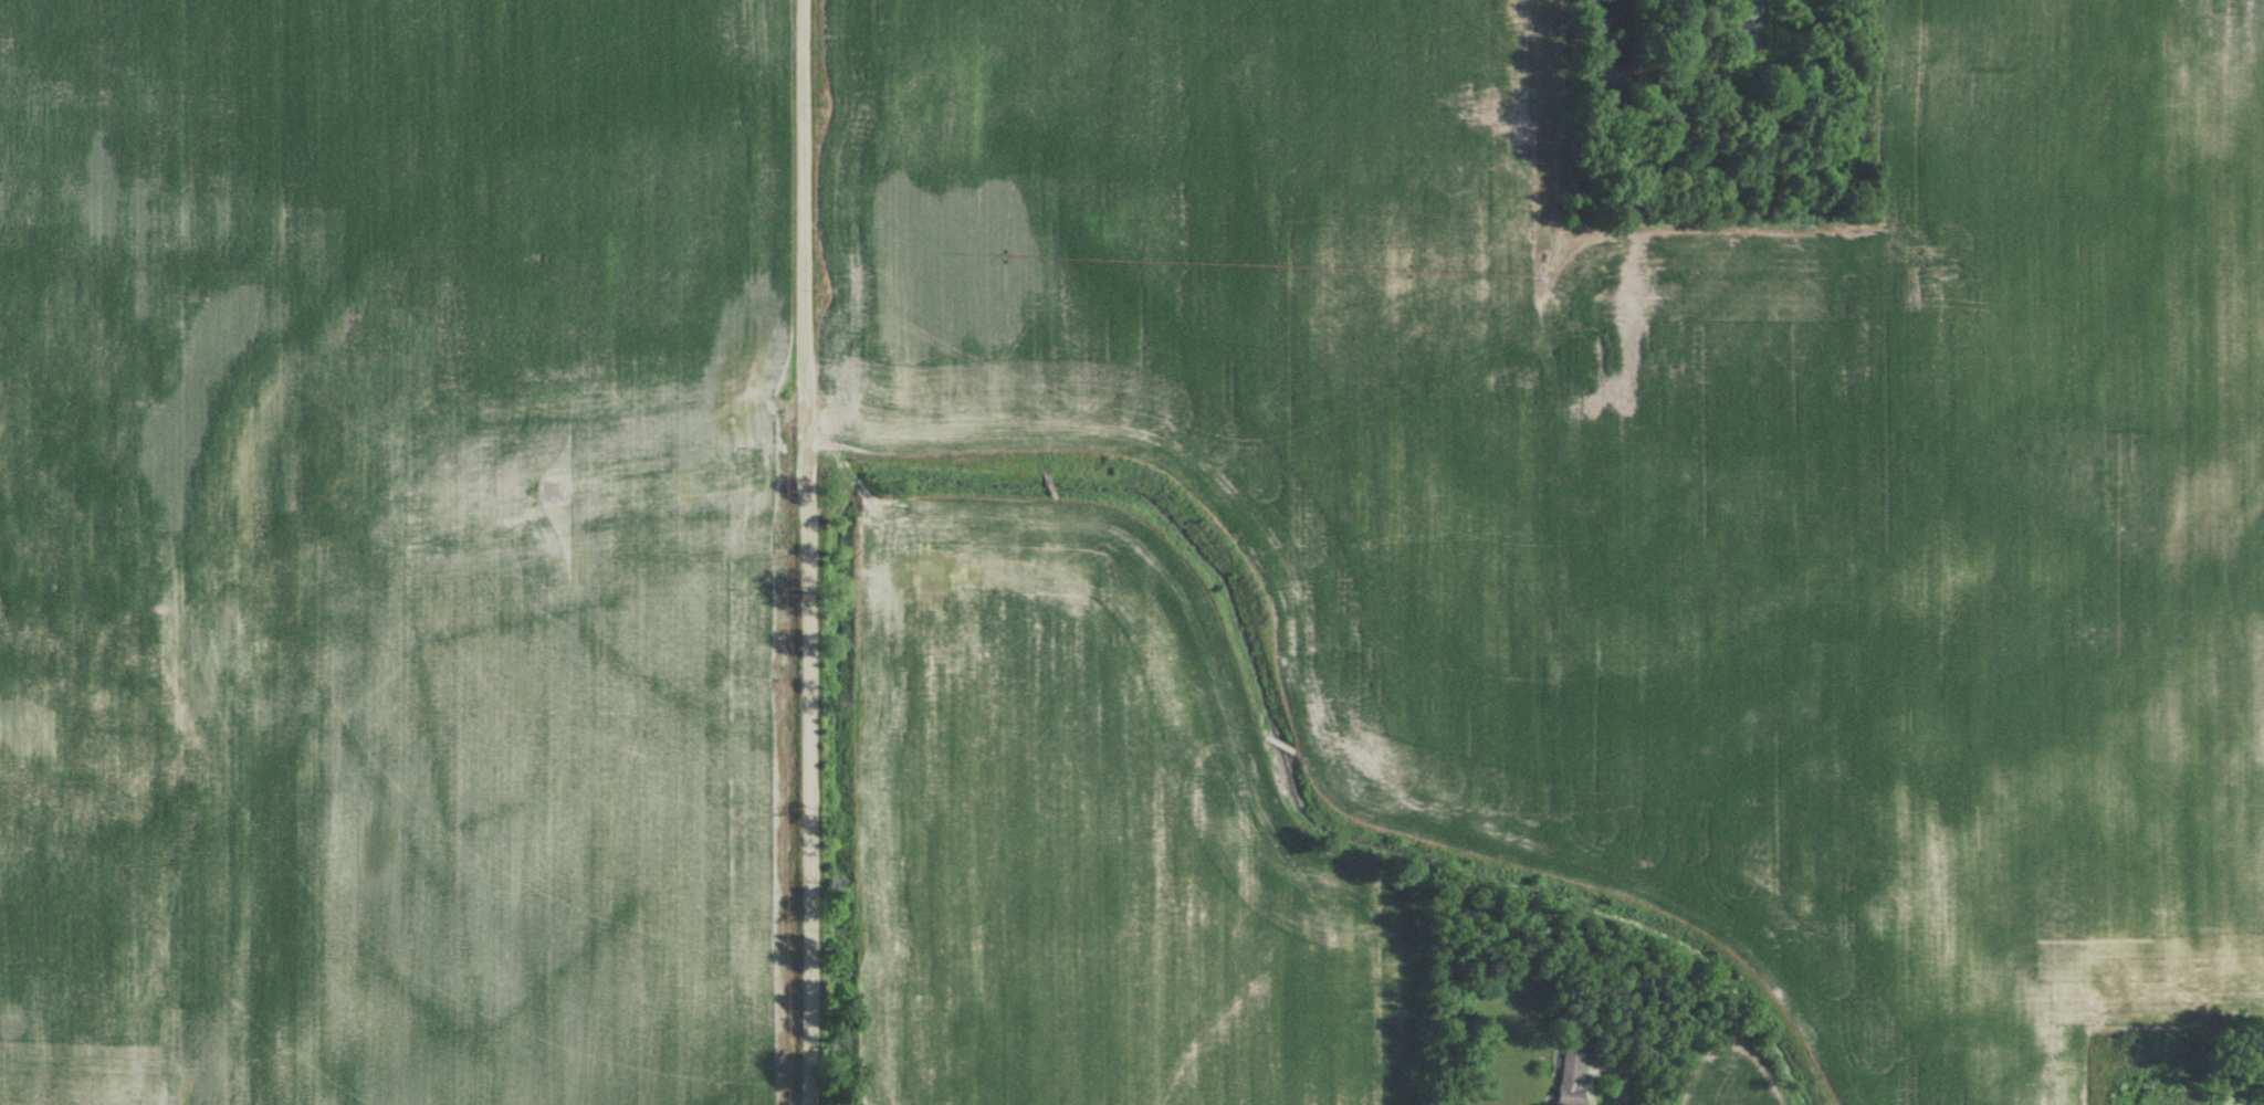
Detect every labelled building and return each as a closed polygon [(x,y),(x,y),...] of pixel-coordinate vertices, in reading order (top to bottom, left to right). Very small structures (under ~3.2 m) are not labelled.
[(1580,1050),(1560,1049),(1554,1104),(1574,1104),(1580,1050)]
